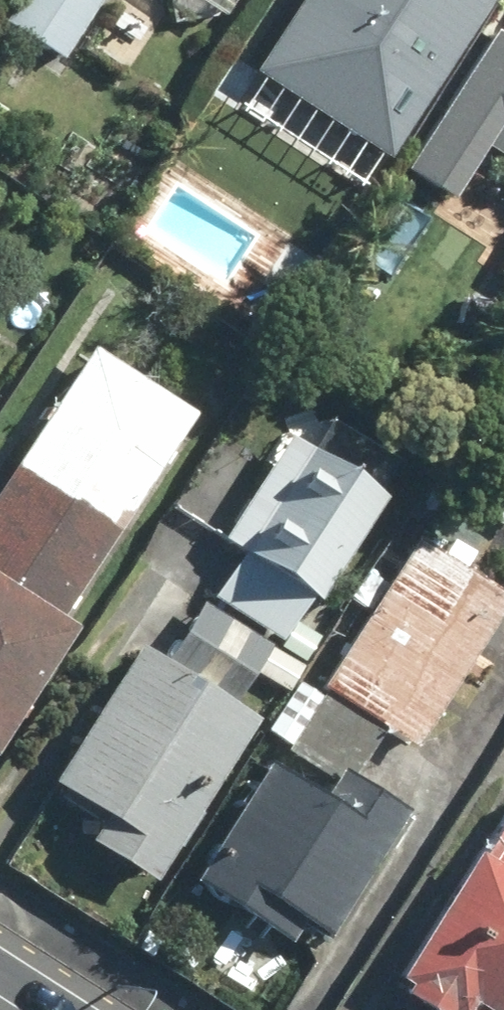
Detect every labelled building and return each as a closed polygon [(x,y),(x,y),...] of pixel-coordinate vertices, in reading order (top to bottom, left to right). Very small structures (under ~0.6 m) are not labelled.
[(58,61),(97,0),(16,0),(1,24),(58,61)] [(246,73),(383,161),(488,0),(294,0),(246,73)] [(483,27),(392,170),(448,205),(481,151),(503,165),(503,40),(483,27)] [(493,276),(503,284),(503,258),(493,276)] [(82,348),(0,471),(0,726),(67,627),(54,618),(188,419),(82,348)] [(379,502),(281,438),(213,542),(237,558),(210,599),(277,643),(304,602),(311,606),(379,502)] [(319,694),(281,755),(324,782),(316,796),(272,769),(260,761),(183,884),(284,947),(294,933),(316,946),(400,812),(351,782),(382,733),(412,751),(503,603),(503,599),(411,541),(316,692),(319,694)] [(157,664),(130,647),(39,788),(93,823),(78,846),(144,889),(250,724),(227,709),(266,649),(195,604),(157,664)] [(503,801),(388,986),(398,992),(391,1004),(401,1009),(503,1009),(503,801)]
